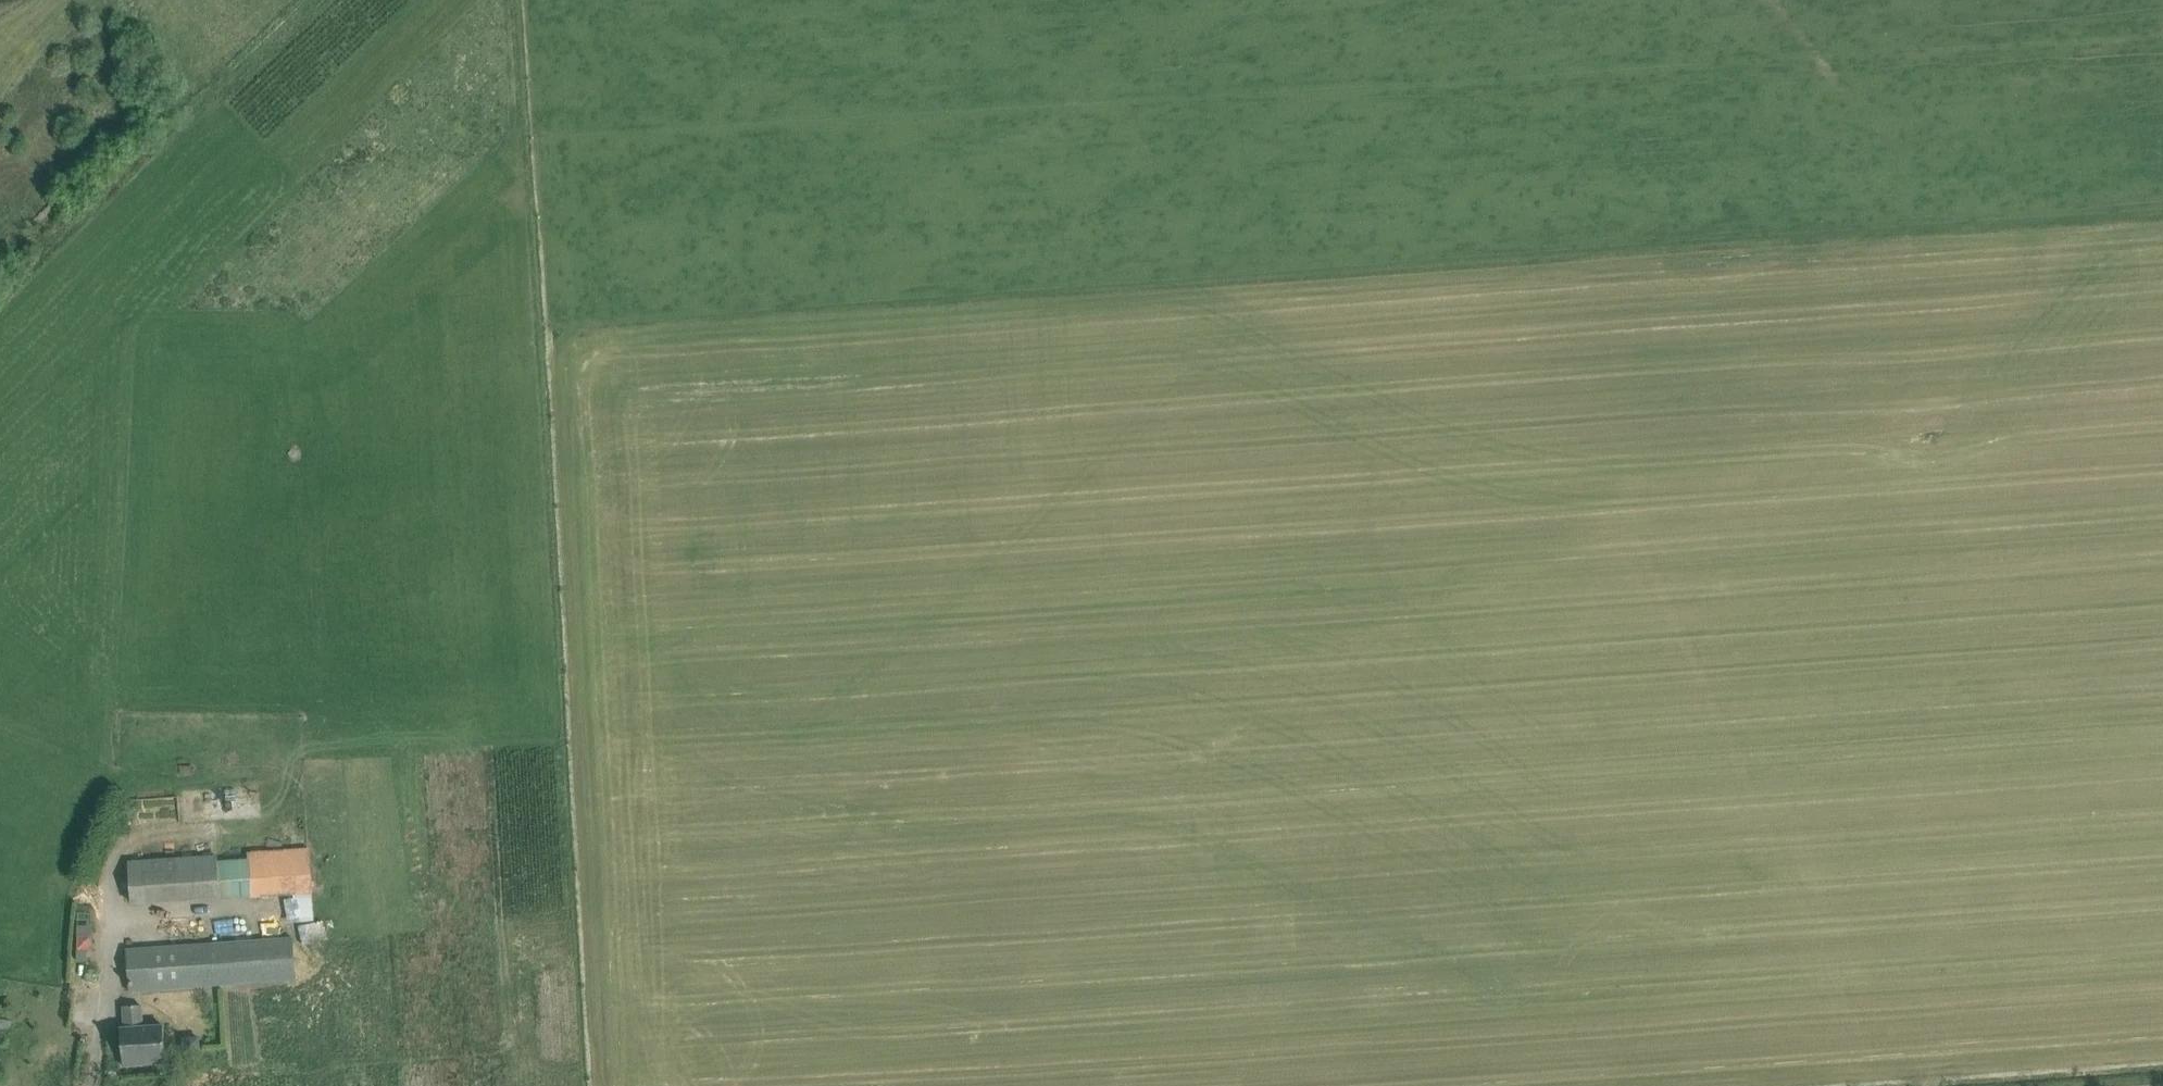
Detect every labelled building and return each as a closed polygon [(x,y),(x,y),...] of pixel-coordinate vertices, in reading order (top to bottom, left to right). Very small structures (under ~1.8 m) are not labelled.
[(312,893),(308,848),(250,852),(253,898),(312,893)] [(241,858),(216,859),(216,855),(129,861),(132,903),(219,897),(219,896),(244,895),(241,858)] [(328,939),(319,903),(296,908),(305,944),(328,939)] [(293,938),(145,948),(147,973),(139,974),(140,990),(296,979),(293,938)] [(123,1066),(166,1063),(163,1025),(142,1027),(141,1005),(124,1006),(125,1028),(121,1028),(123,1066)]
